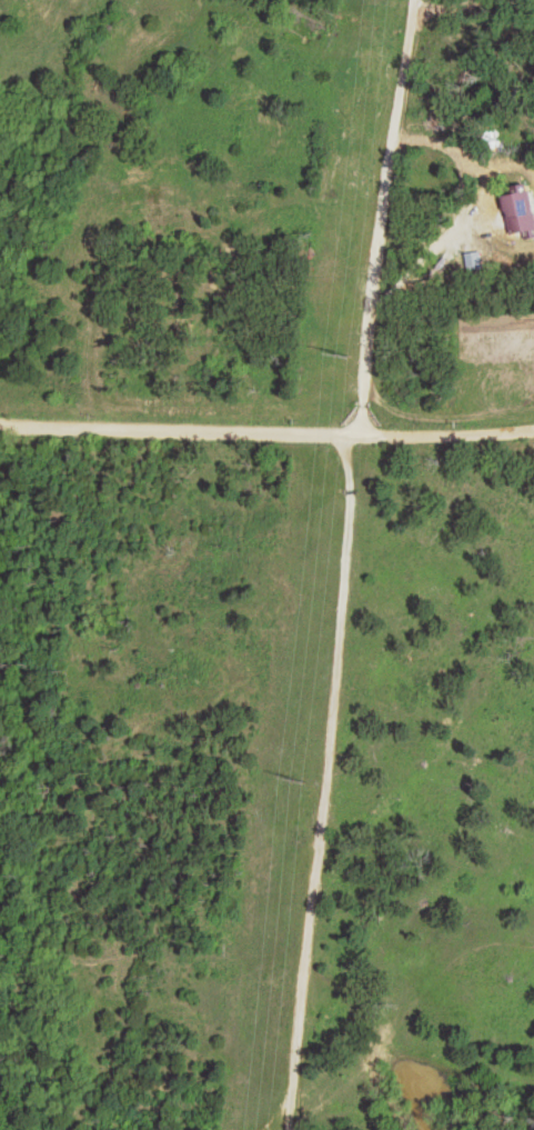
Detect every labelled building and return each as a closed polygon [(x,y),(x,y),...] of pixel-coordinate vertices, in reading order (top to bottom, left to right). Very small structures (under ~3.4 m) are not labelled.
[(533,229),(533,191),(533,188),(502,195),(510,234),(533,229)]
